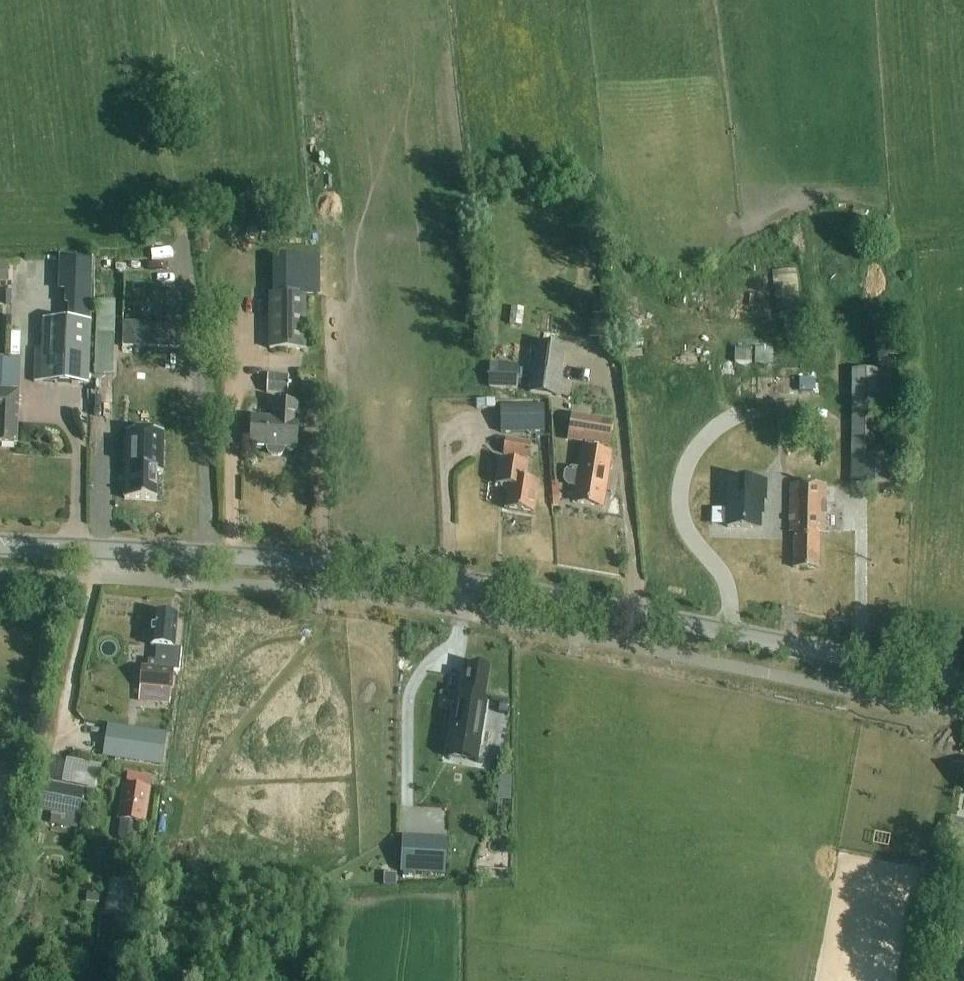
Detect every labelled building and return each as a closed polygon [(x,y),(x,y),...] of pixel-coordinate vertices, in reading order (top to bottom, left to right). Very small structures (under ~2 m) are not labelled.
[(306,350),(304,297),(269,298),(270,349),(306,350)] [(511,308),(510,324),(522,325),(523,309),(511,308)] [(91,322),(42,320),(41,350),(35,350),(34,384),(89,386),(91,322)] [(896,360),(898,359),(898,320),(872,320),(873,360),(880,360),(896,360)] [(536,343),(530,386),(529,393),(561,398),(564,380),(560,380),(565,348),(536,343)] [(7,360),(5,388),(5,389),(19,390),(20,361),(7,360)] [(880,360),(880,371),(896,371),(896,360),(880,360)] [(520,369),(491,367),(490,385),(519,387),(520,369)] [(877,434),(878,370),(852,370),(852,434),(877,434)] [(896,371),(880,371),(880,384),(896,384),(896,371)] [(268,375),(267,393),(288,395),(289,377),(268,375)] [(94,411),(106,411),(107,380),(94,380),(94,411)] [(18,397),(18,394),(0,393),(0,445),(16,446),(18,397)] [(495,400),(475,400),(475,409),(495,409),(495,400)] [(274,403),(274,404),(273,419),(252,418),(250,447),(267,448),(267,451),(269,454),(272,456),(279,456),(282,455),(283,452),(283,449),(296,450),(298,420),(299,405),(274,403)] [(501,433),(544,433),(544,407),(500,407),(501,433)] [(616,423),(577,417),(573,437),(591,439),(590,449),(582,448),(578,469),(572,468),(568,470),(564,473),(563,481),(565,485),(569,487),(575,488),(572,503),(599,507),(601,491),(605,492),(611,453),(601,451),(602,441),(613,443),(616,423)] [(126,431),(125,500),(156,501),(157,473),(162,473),(163,432),(126,431)] [(877,434),(852,434),(851,484),(898,484),(898,457),(877,456),(877,434)] [(503,455),(529,459),(532,442),(506,438),(503,455)] [(505,510),(533,514),(538,483),(525,480),(527,466),(500,461),(496,485),(509,487),(505,510)] [(762,478),(726,478),(726,524),(758,524),(758,497),(762,497),(762,478)] [(793,569),(819,569),(819,533),(825,533),(826,483),(790,483),(789,531),(794,532),(793,569)] [(143,667),(141,687),(139,702),(169,706),(173,672),(178,672),(181,649),(174,648),(177,616),(154,614),(150,645),(156,646),(155,661),(148,660),(147,667),(143,667)] [(123,620),(122,660),(145,660),(146,621),(123,620)] [(455,705),(450,740),(479,745),(480,746),(488,698),(485,698),(490,668),(468,665),(463,696),(457,695),(457,698),(455,705)] [(429,739),(428,746),(461,753),(462,746),(429,739)] [(94,768),(123,768),(123,741),(94,741),(94,768)] [(146,825),(148,806),(151,789),(148,789),(150,777),(128,773),(126,785),(123,784),(118,820),(121,821),(119,837),(122,842),(132,843),(137,840),(139,824),(146,825)] [(499,785),(505,785),(511,785),(511,777),(500,777),(499,785)] [(44,782),(39,811),(52,814),(50,825),(78,830),(85,790),(44,782)] [(87,793),(86,833),(116,834),(117,794),(87,793)] [(400,872),(445,874),(447,842),(402,839),(400,872)] [(929,867),(921,911),(938,914),(946,870),(929,867)] [(396,886),(396,874),(384,873),(384,886),(396,886)] [(71,917),(100,921),(105,887),(75,883),(71,917)]
